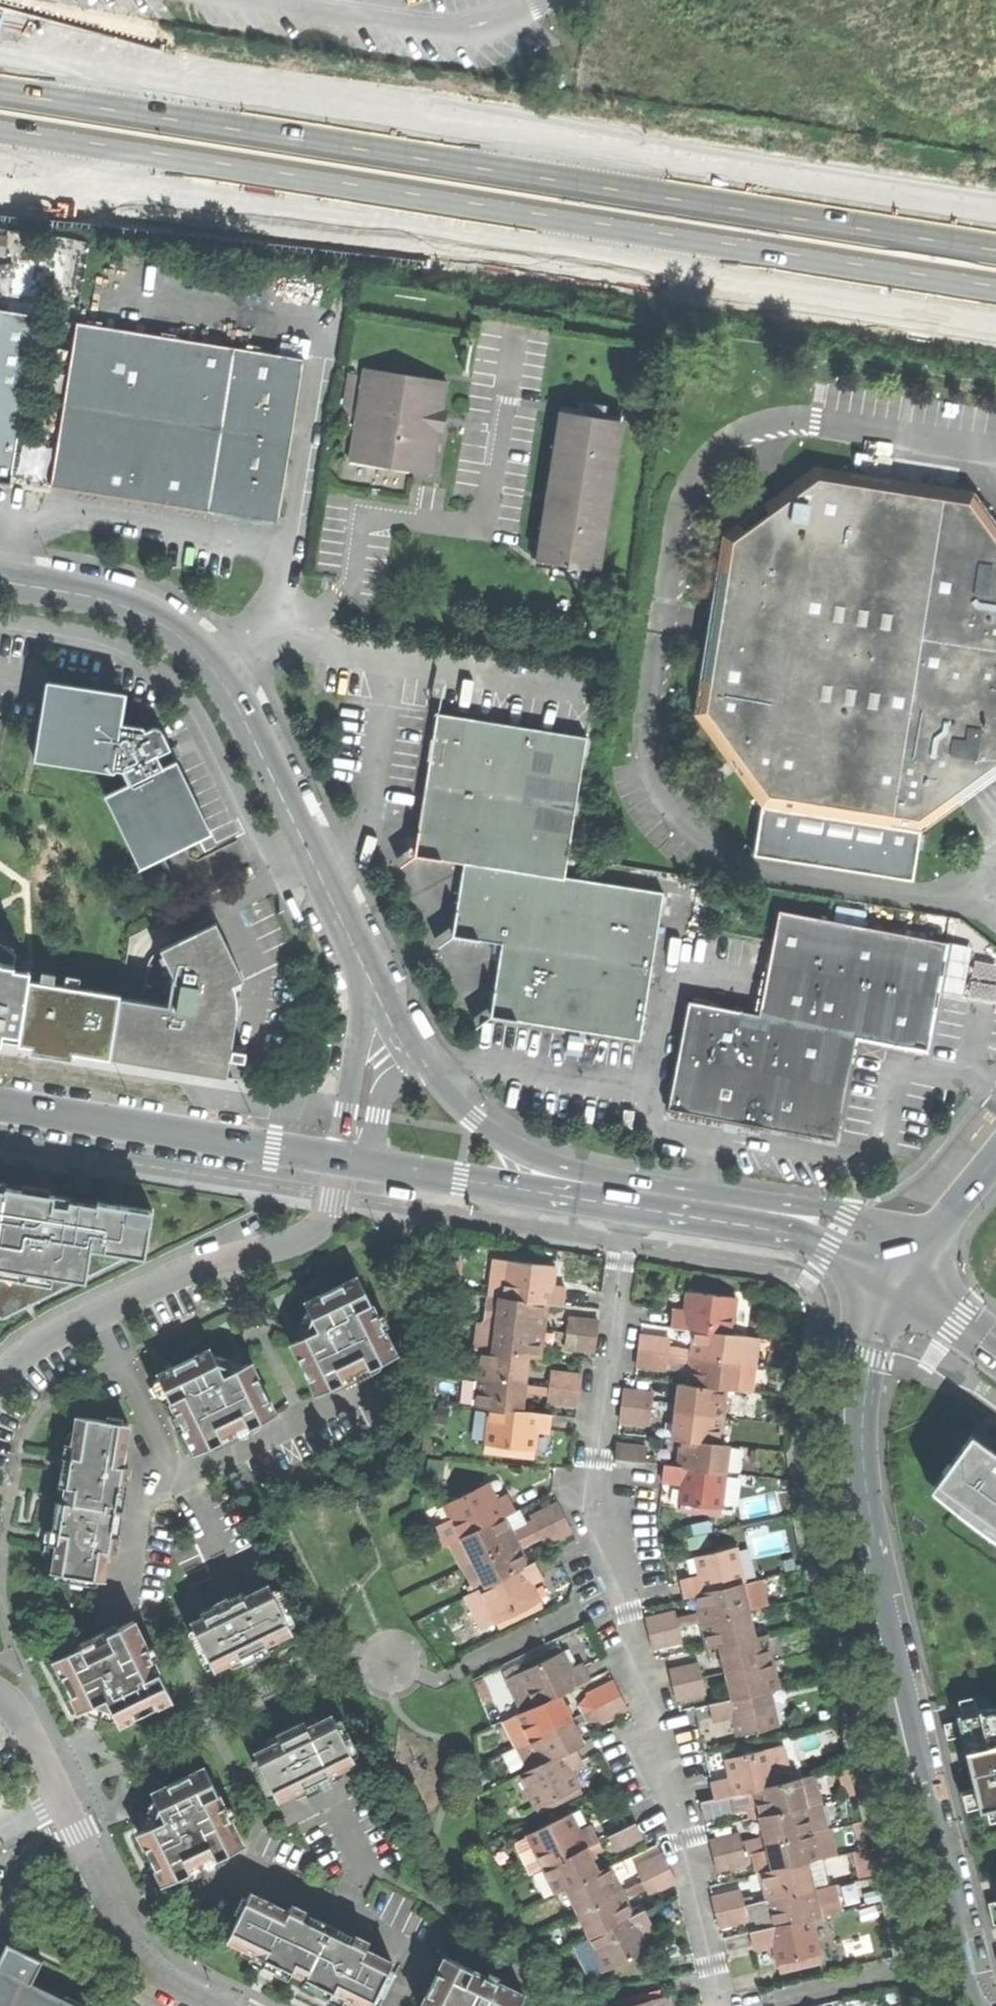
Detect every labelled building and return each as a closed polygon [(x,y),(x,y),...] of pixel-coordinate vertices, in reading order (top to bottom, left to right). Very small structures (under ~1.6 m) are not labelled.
[(11,482),(38,315),(0,308),(0,480),(11,482)] [(239,516),(279,522),(305,357),(77,321),(51,485),(112,495),(239,516)] [(350,463),(434,475),(448,380),(364,368),(350,463)] [(554,574),(572,577),(574,566),(596,569),(622,420),(599,416),(601,405),(581,402),(579,413),(565,411),(543,541),(539,540),(536,559),(556,563),(554,574)] [(990,537),(995,532),(995,519),(976,491),(815,466),(723,533),(695,712),(762,805),(922,831),(962,803),(953,791),(994,760),(995,761),(995,546),(990,537)] [(125,692),(47,680),(35,758),(111,771),(113,768),(122,769),(128,782),(104,793),(138,864),(211,829),(169,744),(162,730),(157,725),(152,725),(147,729),(144,729),(143,725),(122,722),(125,692)] [(502,944),(490,1018),(639,1041),(661,894),(564,880),(586,737),(437,714),(415,856),(463,864),(453,935),(502,944)] [(994,760),(953,791),(962,803),(987,785),(995,778),(995,761),(994,760)] [(947,942),(780,910),(759,1016),(689,1002),(668,1108),(744,1123),(775,1129),(804,1134),(835,1141),(856,1034),(926,1048),(936,997),(947,942)] [(215,920),(160,948),(174,974),(169,1003),(120,995),(111,1058),(228,1077),(237,1015),(218,1011),(220,1000),(223,987),(243,976),(215,920)] [(11,1043),(93,1056),(111,1058),(120,995),(120,994),(30,981),(32,968),(0,946),(0,1042),(11,1043)] [(3,1317),(147,1252),(156,1209),(0,1184),(0,1315),(3,1317)] [(556,1264),(493,1257),(488,1294),(490,1294),(546,1301),(564,1303),(566,1286),(553,1285),(555,1273),(556,1264)] [(293,1340),(318,1392),(345,1380),(343,1374),(368,1361),(371,1366),(397,1355),(359,1276),(307,1301),(313,1315),(310,1324),(307,1334),(293,1340)] [(673,1308),(671,1324),(696,1327),(732,1331),(736,1294),(689,1289),(687,1299),(686,1309),(673,1308)] [(544,1315),(546,1301),(490,1294),(486,1321),(543,1327),(544,1315)] [(600,1320),(569,1317),(568,1331),(599,1335),(600,1320)] [(541,1342),(543,1327),(486,1321),(479,1320),(476,1348),(483,1349),(528,1354),(540,1355),(541,1342)] [(756,1334),(732,1331),(696,1327),(695,1341),(693,1355),(753,1362),(756,1334)] [(597,1350),(599,1335),(568,1331),(566,1346),(597,1350)] [(641,1334),(639,1349),(668,1352),(670,1337),(641,1334)] [(159,1372),(197,1451),(224,1439),(222,1432),(247,1419),(251,1425),(277,1412),(251,1360),(238,1368),(227,1365),(221,1363),(213,1346),(159,1372)] [(527,1369),(528,1354),(483,1349),(479,1377),(525,1382),(527,1369)] [(639,1349),(637,1363),(667,1367),(668,1352),(639,1349)] [(756,1362),(753,1362),(693,1355),(691,1370),(690,1383),(726,1387),(753,1390),(756,1362)] [(583,1374),(552,1370),(550,1385),(581,1389),(583,1374)] [(523,1397),(525,1382),(479,1377),(476,1404),(491,1406),(522,1409),(523,1397)] [(723,1414),(726,1387),(690,1383),(680,1382),(678,1395),(677,1409),(723,1414)] [(579,1404),(581,1389),(550,1385),(548,1400),(579,1404)] [(623,1388),(622,1403),(652,1406),(654,1391),(623,1388)] [(620,1417),(651,1420),(652,1406),(622,1403),(620,1417)] [(550,1429),(552,1413),(522,1409),(491,1406),(487,1442),(535,1447),(537,1436),(538,1427),(550,1429)] [(720,1442),(723,1414),(677,1409),(675,1421),(674,1436),(683,1437),(720,1442)] [(488,1411),(478,1410),(475,1440),(485,1441),(488,1411)] [(59,1531),(53,1570),(104,1577),(109,1549),(118,1547),(119,1539),(112,1534),(121,1480),(128,1478),(129,1468),(124,1466),(130,1423),(78,1414),(70,1462),(59,1531)] [(729,1443),(720,1442),(683,1437),(682,1452),(680,1464),(726,1469),(729,1443)] [(970,1439),(928,1497),(995,1546),(995,1458),(970,1439)] [(616,1457),(646,1460),(648,1445),(617,1442),(616,1457)] [(722,1506),(726,1469),(680,1464),(665,1462),(663,1479),(683,1481),(682,1490),(680,1501),(722,1506)] [(489,1481),(445,1502),(462,1536),(463,1535),(504,1515),(517,1508),(509,1493),(498,1499),(494,1492),(489,1481)] [(532,1514),(539,1528),(566,1515),(559,1501),(532,1514)] [(509,1526),(504,1515),(463,1535),(475,1559),(516,1539),(509,1526)] [(539,1528),(523,1536),(526,1543),(543,1535),(546,1541),(573,1528),(566,1515),(539,1528)] [(700,1532),(698,1523),(680,1528),(682,1537),(700,1532)] [(517,1539),(516,1539),(475,1559),(487,1583),(529,1563),(523,1551),(517,1539)] [(738,1545),(698,1554),(700,1565),(702,1574),(683,1579),(686,1594),(698,1592),(743,1581),(746,1580),(738,1545)] [(476,1589),(487,1583),(475,1559),(464,1565),(476,1589)] [(536,1559),(529,1563),(487,1583),(476,1589),(466,1594),(483,1628),(498,1620),(541,1599),(536,1589),(532,1580),(544,1575),(536,1559)] [(750,1608),(743,1581),(698,1592),(702,1606),(705,1619),(750,1608)] [(191,1621),(215,1667),(250,1651),(293,1630),(271,1583),(232,1600),(231,1597),(228,1596),(218,1601),(218,1608),(191,1621)] [(541,1600),(541,1599),(498,1620),(501,1626),(544,1606),(541,1600)] [(756,1635),(750,1608),(705,1619),(708,1632),(711,1646),(722,1643),(756,1635)] [(677,1609),(646,1616),(649,1632),(681,1624),(677,1609)] [(114,1710),(120,1724),(174,1697),(135,1619),(108,1632),(110,1637),(85,1652),(81,1644),(54,1658),(81,1711),(94,1703),(104,1707),(114,1710)] [(684,1638),(681,1624),(649,1632),(652,1645),(684,1638)] [(767,1633),(756,1635),(722,1643),(725,1658),(728,1670),(773,1659),(767,1633)] [(560,1642),(519,1663),(522,1670),(564,1650),(560,1642)] [(565,1650),(564,1650),(522,1670),(521,1673),(508,1680),(523,1711),(560,1692),(593,1676),(585,1661),(578,1665),(577,1662),(575,1658),(570,1661),(565,1650)] [(780,1686),(773,1659),(728,1670),(731,1683),(735,1697),(771,1688),(780,1686)] [(701,1661),(669,1669),(673,1683),(704,1676),(701,1661)] [(708,1690),(704,1676),(673,1683),(676,1698),(708,1690)] [(580,1703),(584,1711),(623,1692),(616,1678),(588,1693),(591,1698),(580,1703)] [(779,1724),(771,1688),(735,1697),(711,1702),(715,1718),(735,1713),(737,1723),(740,1733),(779,1724)] [(565,1703),(560,1692),(523,1711),(504,1720),(517,1745),(573,1718),(565,1703)] [(630,1705),(623,1692),(584,1711),(587,1718),(597,1712),(601,1720),(630,1705)] [(978,1807),(995,1803),(995,1706),(957,1714),(978,1807)] [(355,1759),(333,1712),(300,1729),(256,1750),(279,1797),(355,1759)] [(578,1729),(573,1718),(517,1745),(529,1769),(577,1746),(585,1742),(578,1729)] [(793,1778),(784,1743),(728,1756),(730,1767),(733,1776),(736,1792),(793,1778)] [(584,1759),(577,1746),(529,1769),(522,1773),(538,1805),(539,1804),(581,1784),(576,1773),(572,1765),(584,1759)] [(139,1830),(164,1882),(192,1870),(188,1863),(215,1851),(218,1858),(244,1844),(206,1765),(152,1791),(159,1807),(155,1816),(153,1824),(139,1830)] [(812,1774),(793,1778),(736,1792),(730,1794),(733,1809),(759,1803),(761,1808),(762,1814),(807,1803),(818,1801),(812,1774)] [(736,1792),(733,1776),(710,1781),(715,1797),(730,1794),(736,1792)] [(582,1785),(581,1784),(539,1804),(542,1810),(582,1791),(580,1786),(582,1785)] [(705,1816),(733,1809),(730,1794),(715,1797),(701,1801),(705,1816)] [(813,1830),(807,1803),(762,1814),(764,1823),(766,1832),(768,1840),(813,1830)] [(572,1811),(529,1832),(545,1866),(587,1845),(601,1839),(593,1824),(582,1829),(578,1823),(572,1811)] [(637,1822),(610,1835),(617,1848),(643,1835),(637,1822)] [(813,1830),(768,1840),(770,1848),(775,1868),(809,1860),(835,1854),(829,1826),(813,1830)] [(714,1853),(744,1845),(742,1838),(741,1831),(710,1838),(714,1853)] [(744,1845),(768,1840),(766,1832),(742,1838),(744,1845)] [(604,1846),(601,1839),(587,1845),(593,1858),(599,1855),(596,1850),(604,1846)] [(770,1848),(768,1840),(744,1845),(746,1853),(770,1848)] [(595,1862),(593,1858),(587,1845),(545,1866),(557,1890),(568,1885),(599,1870),(595,1862)] [(746,1853),(744,1845),(714,1853),(717,1868),(748,1861),(746,1853)] [(637,1865),(644,1879),(672,1865),(665,1851),(637,1865)] [(815,1887),(809,1860),(775,1868),(764,1870),(767,1884),(770,1897),(815,1887)] [(610,1865),(599,1870),(568,1885),(580,1910),(622,1890),(616,1878),(610,1865)] [(644,1879),(651,1892),(678,1878),(672,1865),(644,1879)] [(545,1897),(555,1893),(545,1869),(535,1874),(545,1897)] [(834,1882),(815,1887),(770,1897),(772,1905),(774,1913),(777,1924),(812,1916),(841,1909),(834,1882)] [(716,1910),(746,1903),(743,1888),(712,1895),(716,1910)] [(627,1901),(622,1890),(580,1910),(592,1934),(634,1914),(627,1901)] [(227,1937),(272,1958),(337,1990),(370,2005),(372,2005),(394,1960),(367,1947),(365,1940),(356,1937),(351,1939),(302,1915),(302,1909),(297,1904),(288,1908),(249,1892),(227,1937)] [(770,1897),(746,1903),(748,1911),(772,1905),(770,1897)] [(748,1911),(746,1903),(716,1910),(719,1925),(750,1918),(748,1911)] [(647,1907),(634,1914),(592,1934),(591,1935),(607,1968),(651,1947),(646,1936),(642,1928),(654,1922),(647,1907)] [(820,1951),(812,1916),(777,1924),(752,1930),(756,1945),(776,1940),(778,1950),(781,1960),(820,1951)] [(3,1939),(0,1946),(0,2005),(87,2005),(30,1979),(40,1957),(3,1939)] [(421,2005),(520,2005),(526,1993),(447,1953),(421,2005)]
